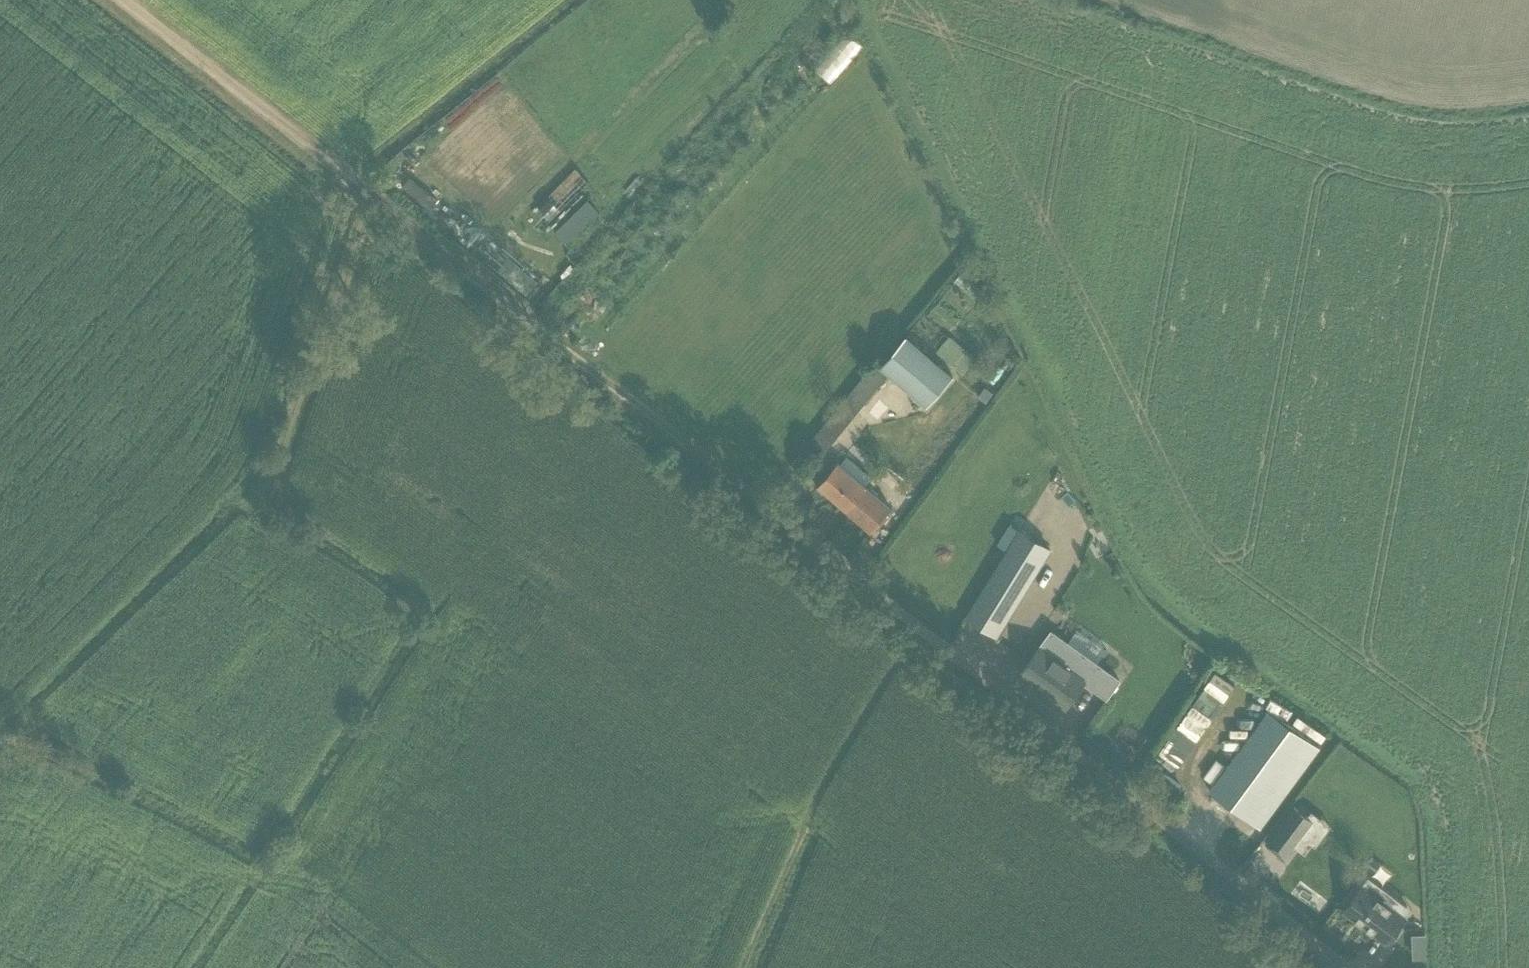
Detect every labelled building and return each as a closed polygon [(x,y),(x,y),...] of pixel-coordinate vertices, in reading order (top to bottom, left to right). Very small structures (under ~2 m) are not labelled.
[(953,374),(906,333),(879,364),(926,404),(953,374)] [(976,359),(949,336),(936,351),(963,374),(976,359)] [(793,460),(794,461),(807,473),(822,455),(887,372),(874,361),(867,371),(793,460)] [(1013,394),(1020,390),(1012,373),(1004,376),(1013,394)] [(988,403),(994,396),(985,389),(980,396),(988,403)] [(838,462),(831,470),(818,485),(858,520),(876,494),(838,462)] [(890,507),(876,494),(858,520),(870,530),(890,507)] [(1008,618),(1050,549),(1019,531),(977,599),(966,616),(997,635),(1008,618)] [(1021,673),(1044,690),(1045,690),(1066,705),(1083,681),(1106,697),(1116,682),(1118,680),(1091,660),(1077,651),(1051,632),(1050,634),(1033,657),(1021,673)] [(1269,707),(1220,777),(1208,793),(1211,795),(1212,793),(1260,828),(1321,745),(1276,712),(1269,707)] [(1296,808),(1266,846),(1289,864),(1318,826),(1296,808)] [(1392,908),(1398,900),(1368,878),(1358,891),(1354,887),(1344,901),(1348,904),(1344,910),(1386,941),(1404,917),(1392,908)] [(1412,956),(1425,956),(1424,935),(1411,935),(1412,956)]
